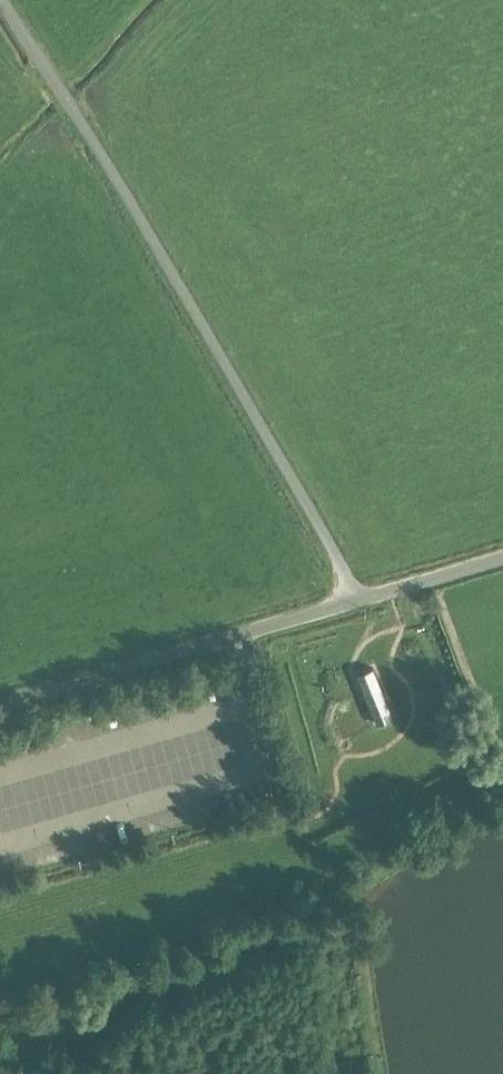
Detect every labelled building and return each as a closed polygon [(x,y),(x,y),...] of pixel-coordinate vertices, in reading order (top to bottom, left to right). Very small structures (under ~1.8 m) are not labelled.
[(374,668),(357,675),(377,724),(394,718),(374,668)] [(439,743),(451,737),(446,725),(433,730),(439,743)]
